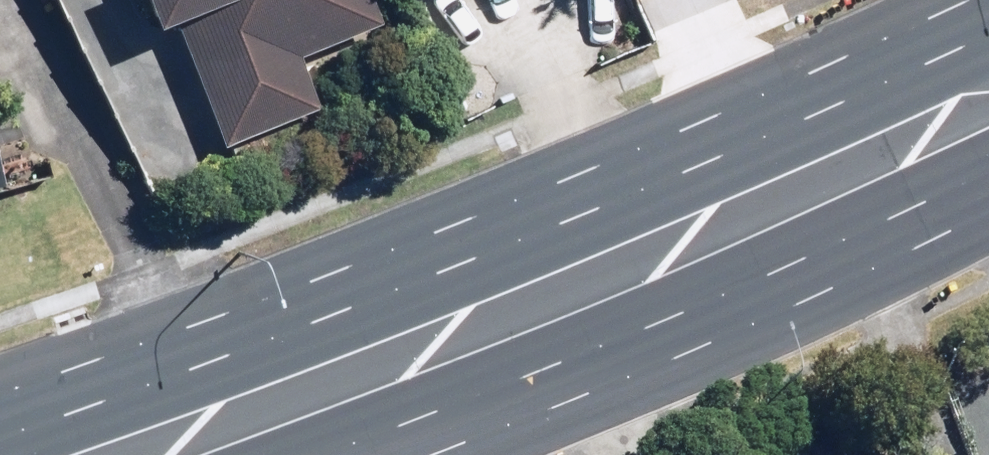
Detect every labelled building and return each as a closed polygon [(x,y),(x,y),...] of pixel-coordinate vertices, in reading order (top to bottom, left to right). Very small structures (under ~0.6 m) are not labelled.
[(214,151),(311,111),(292,65),(372,32),(359,0),(116,0),(132,38),(162,26),(214,151)] [(12,178),(0,126),(0,181),(12,178)]
